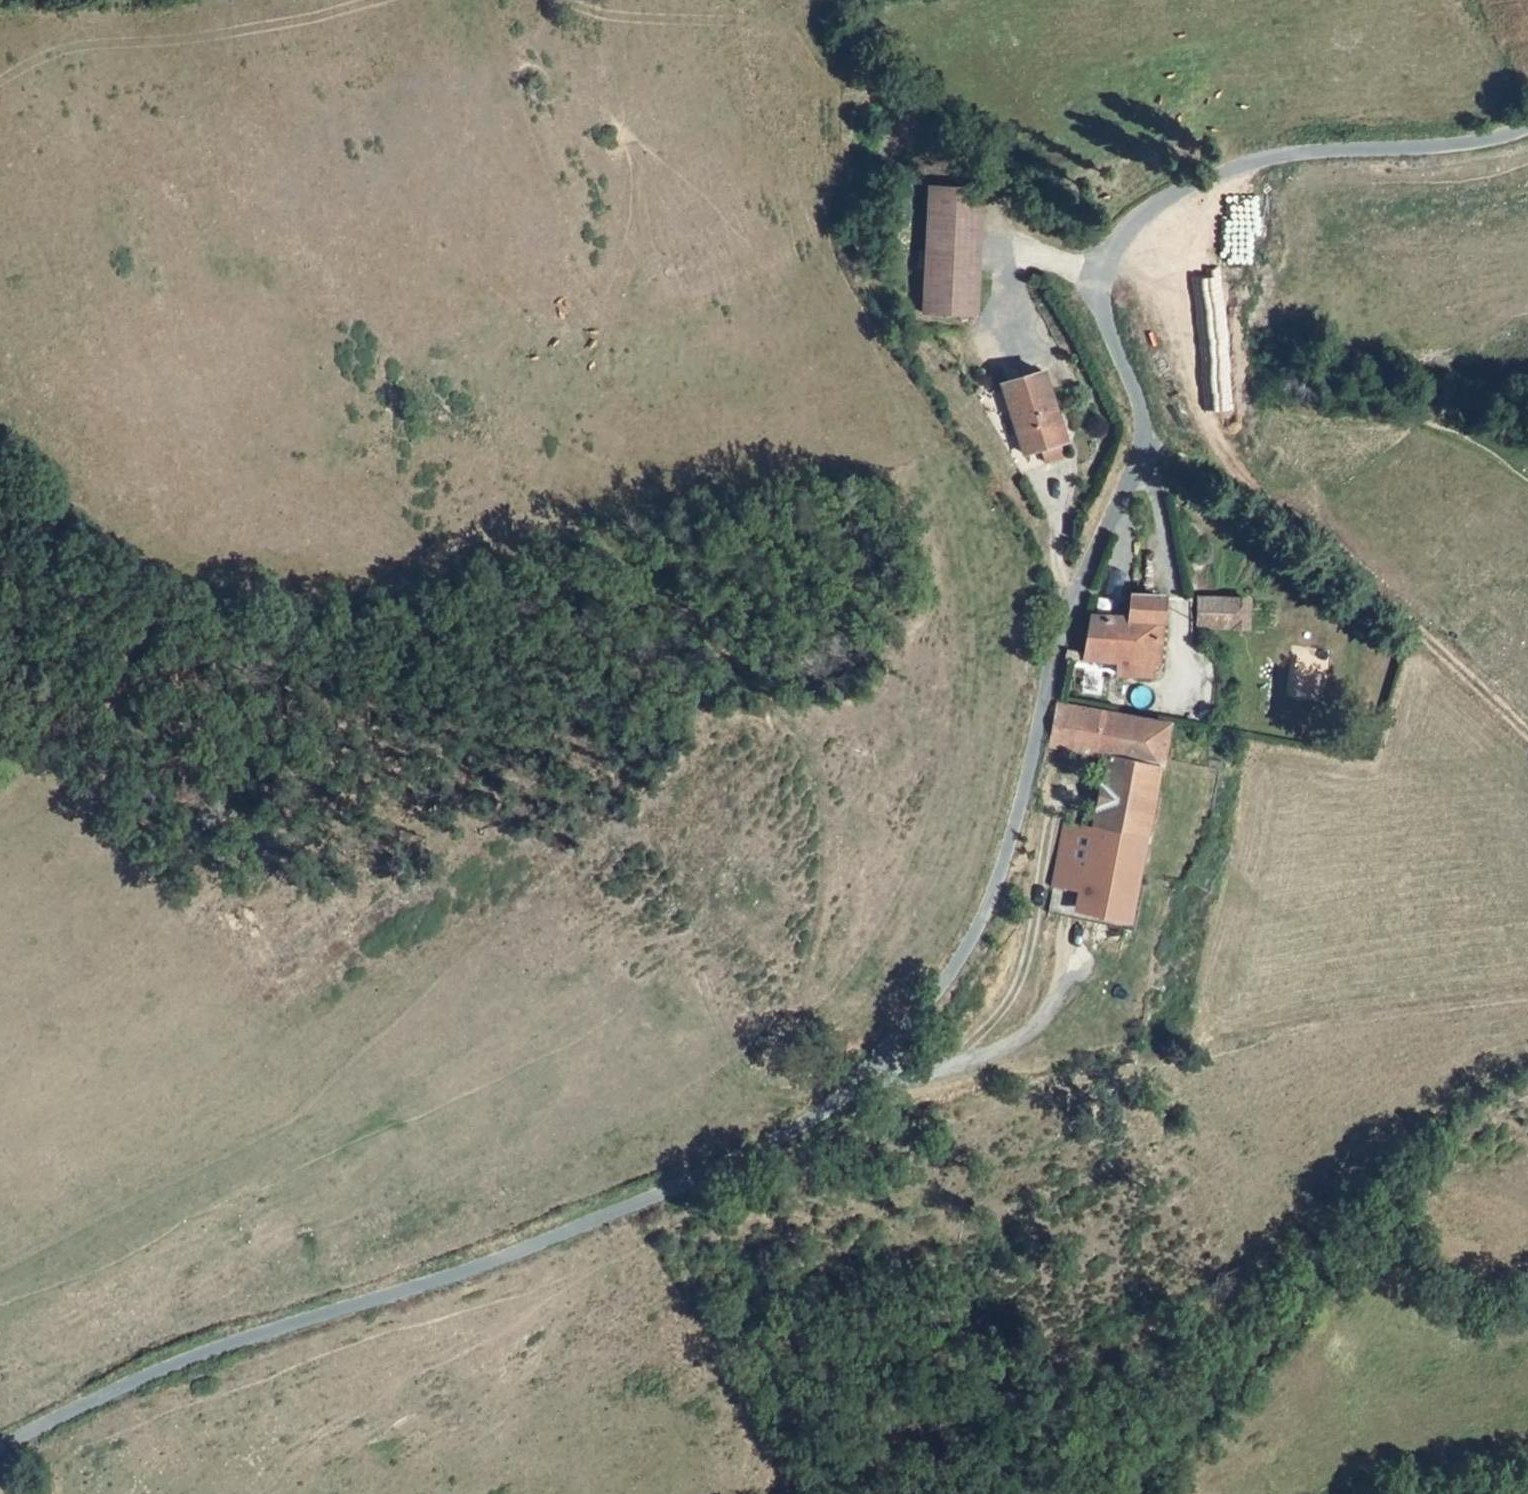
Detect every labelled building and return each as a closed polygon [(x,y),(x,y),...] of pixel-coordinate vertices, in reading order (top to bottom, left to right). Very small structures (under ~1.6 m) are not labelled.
[(933,190),(926,315),(981,318),(988,193),(933,190)] [(1009,384),(1030,453),(1063,442),(1053,410),(1060,409),(1049,372),(1009,384)] [(1080,642),(1080,661),(1111,666),(1110,678),(1151,684),(1161,602),(1113,597),(1111,612),(1109,626),(1084,623),(1080,642)] [(1253,610),(1198,611),(1197,636),(1237,634),(1238,640),(1253,640),(1253,610)] [(1328,695),(1329,648),(1291,647),(1289,694),(1328,695)] [(1054,729),(1048,753),(1071,756),(1080,710),(1058,706),(1056,716),(1054,729)] [(1082,898),(1077,920),(1130,928),(1156,775),(1161,778),(1172,728),(1080,710),(1071,756),(1076,757),(1074,768),(1086,771),(1089,762),(1104,764),(1090,837),(1064,831),(1052,894),(1082,898)]
